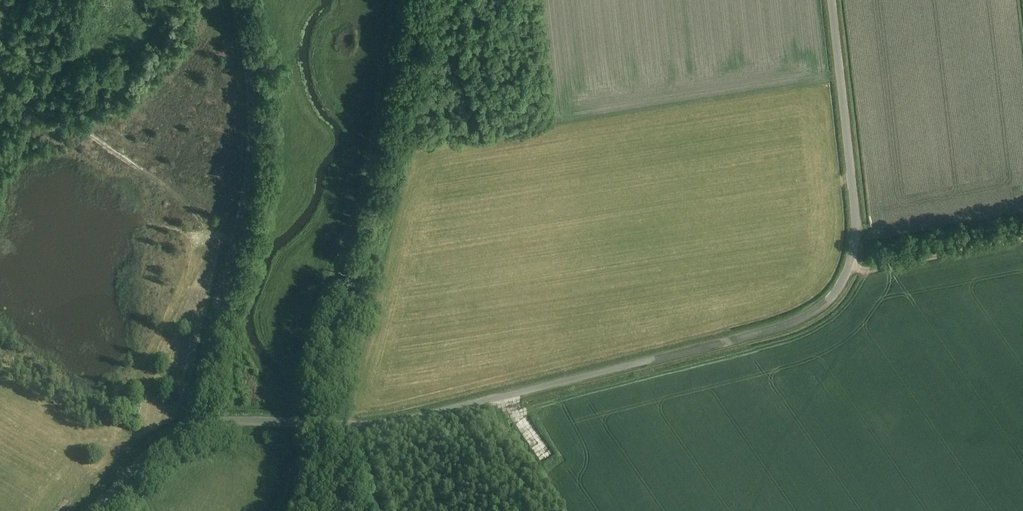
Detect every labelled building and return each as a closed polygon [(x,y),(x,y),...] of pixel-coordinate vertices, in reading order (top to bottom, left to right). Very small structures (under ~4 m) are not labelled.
[(539,431),(525,437),(537,464),(551,457),(539,431)]
